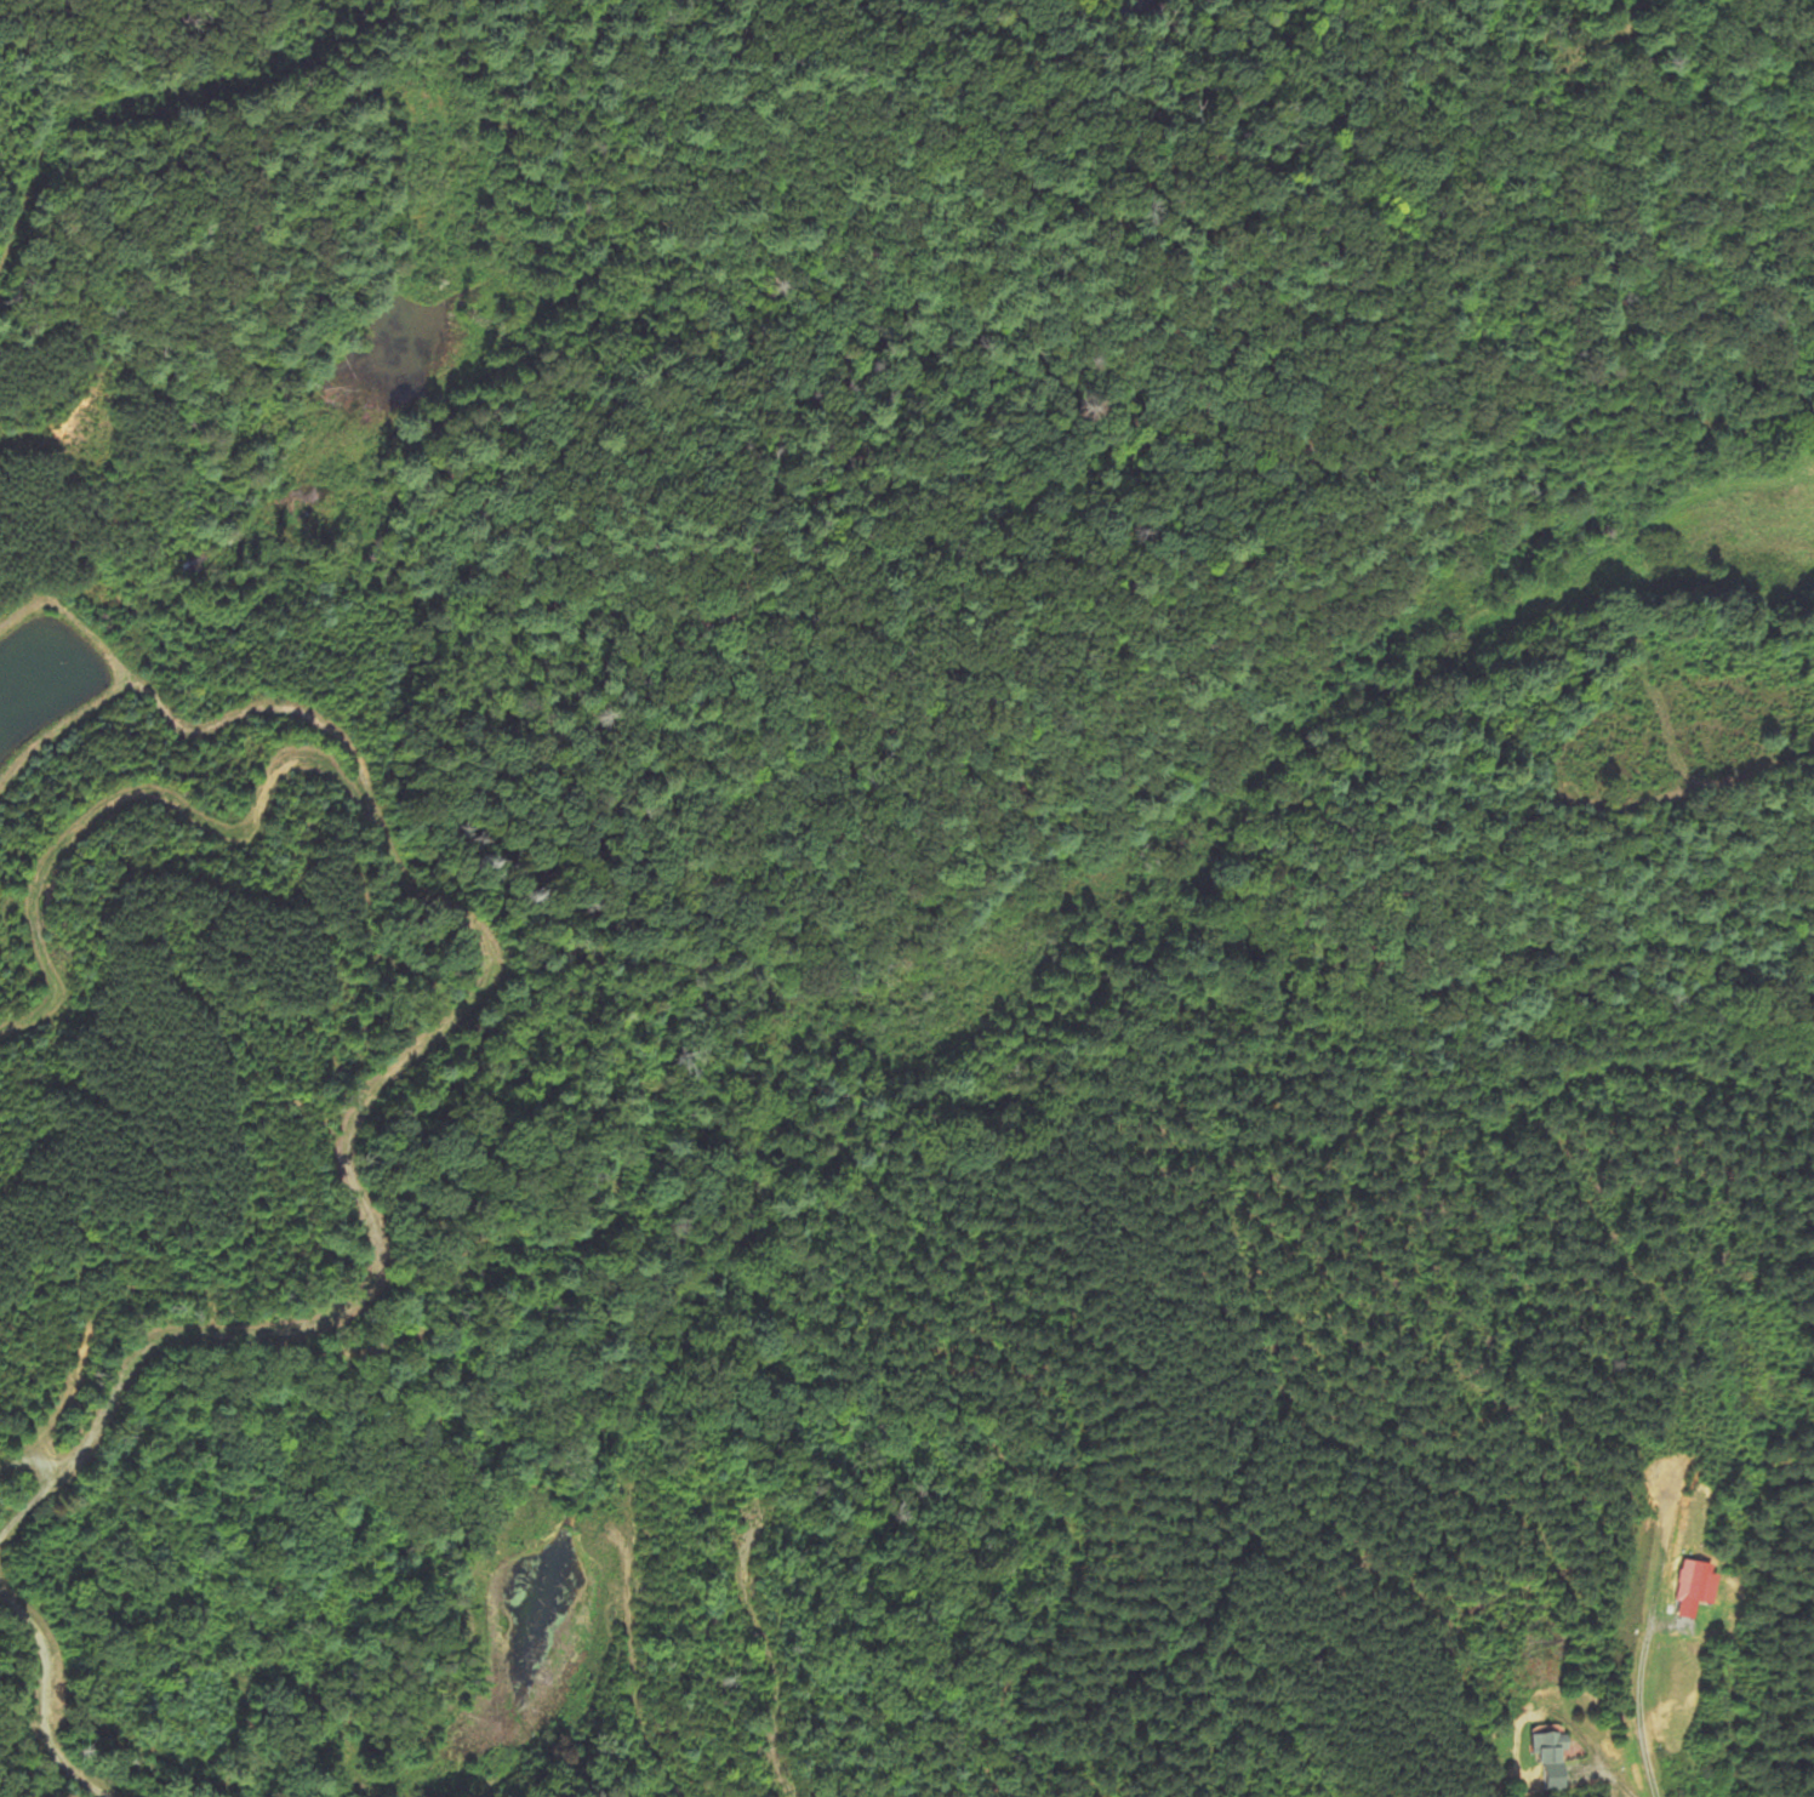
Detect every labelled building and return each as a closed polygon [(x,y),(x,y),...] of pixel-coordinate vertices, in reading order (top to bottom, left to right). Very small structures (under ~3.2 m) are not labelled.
[(1697,1619),(1701,1601),(1715,1604),(1722,1575),(1714,1573),(1715,1565),(1686,1559),(1676,1599),(1683,1601),(1680,1616),(1697,1619)] [(1534,1738),(1546,1792),(1571,1787),(1563,1750),(1572,1748),(1568,1730),(1534,1738)]
